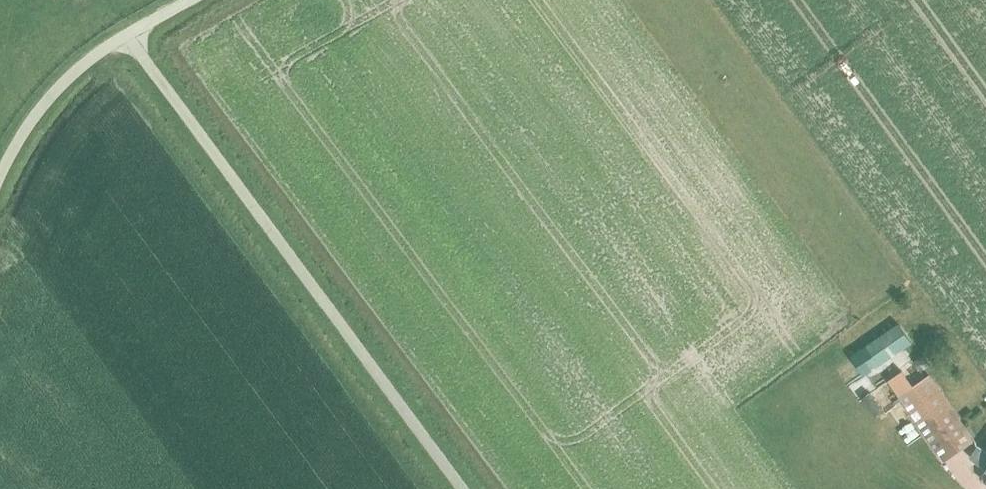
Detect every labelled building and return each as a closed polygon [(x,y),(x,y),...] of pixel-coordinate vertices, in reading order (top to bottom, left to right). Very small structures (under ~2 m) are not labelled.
[(862,340),(879,366),(919,340),(901,314),(862,340)] [(933,373),(900,397),(943,455),(976,431),(933,373)] [(903,404),(890,410),(898,426),(911,420),(903,404)] [(980,444),(973,455),(985,464),(985,448),(980,444)]
